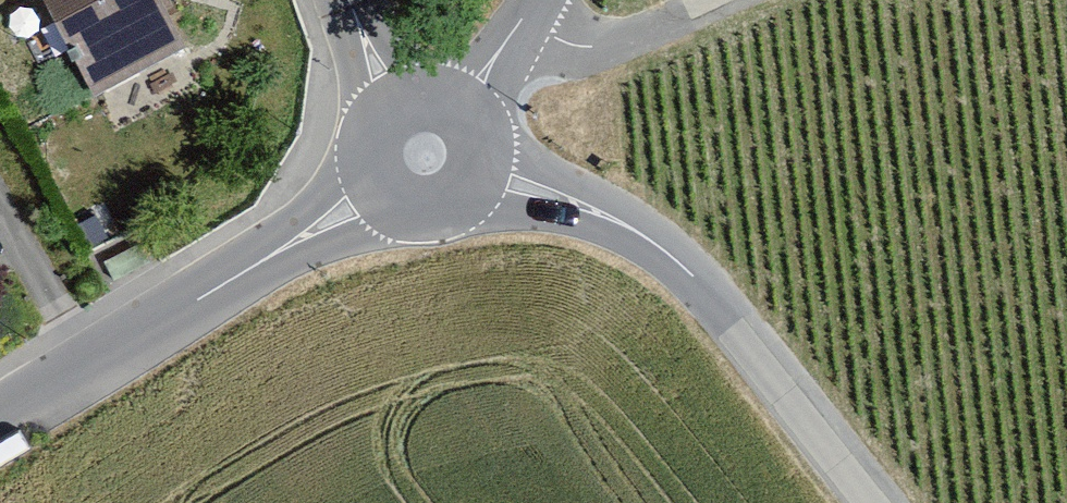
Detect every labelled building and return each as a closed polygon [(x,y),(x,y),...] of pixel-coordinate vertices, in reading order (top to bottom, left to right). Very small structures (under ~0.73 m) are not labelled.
[(104,95),(200,49),(177,0),(58,0),(104,95)]
